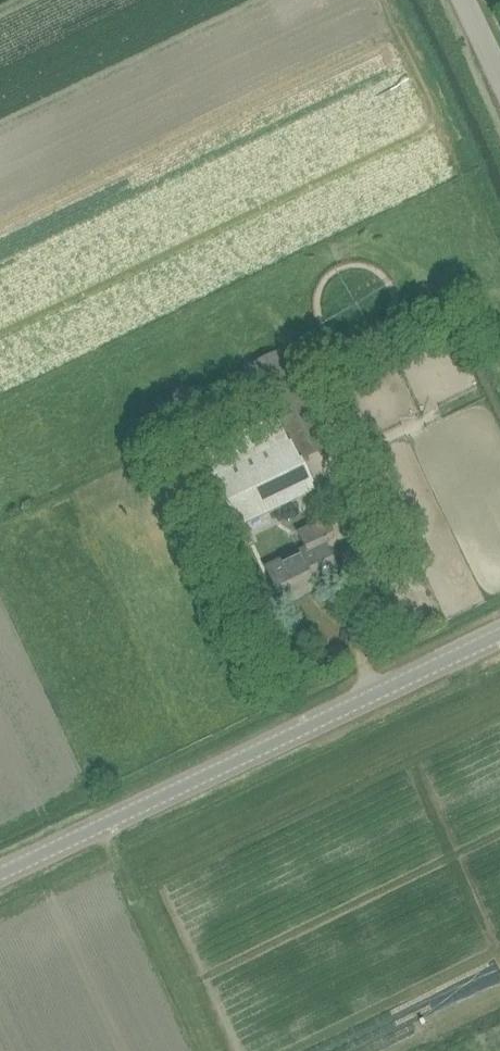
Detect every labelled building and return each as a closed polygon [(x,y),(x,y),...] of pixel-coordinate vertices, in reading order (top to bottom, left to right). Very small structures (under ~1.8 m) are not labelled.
[(248,366),(272,416),(278,414),(300,461),(325,449),(279,351),(248,366)] [(277,418),(194,458),(229,533),(313,493),(277,418)] [(323,541),(333,536),(325,521),(299,534),(306,549),(265,568),(283,605),(316,590),(313,584),(338,572),(323,541)]
